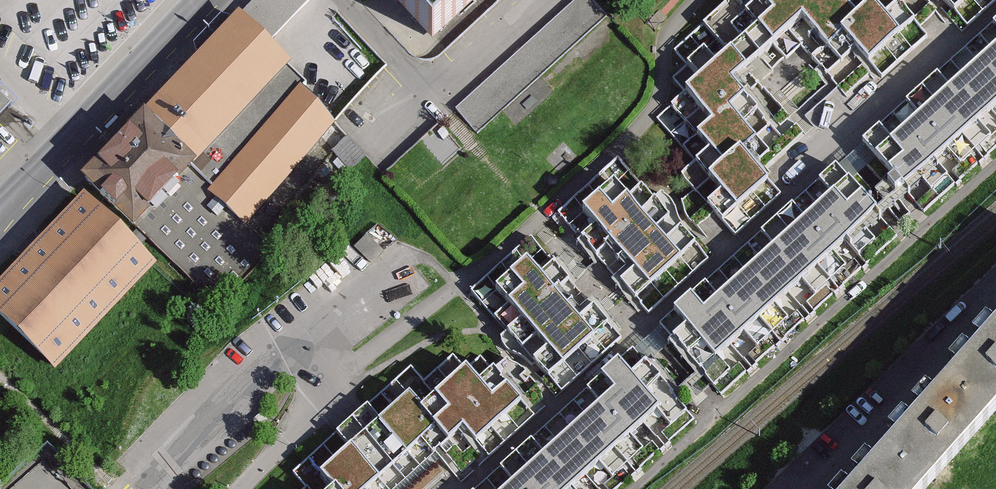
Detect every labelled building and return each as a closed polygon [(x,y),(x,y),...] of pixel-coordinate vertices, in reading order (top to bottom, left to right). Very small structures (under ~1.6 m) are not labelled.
[(143,120),(194,169),(288,67),(267,45),(309,0),(258,0),(143,120)] [(434,40),(478,0),(398,0),(434,40)] [(458,108),(472,125),(606,9),(598,0),(582,0),(458,108)] [(606,9),(619,23),(644,0),(598,0),(606,9)] [(772,17),(685,94),(711,123),(695,137),(722,167),(708,180),(735,210),(768,181),(742,152),(758,139),(732,110),(746,98),(733,82),(802,21),(826,48),(841,34),(868,63),(899,36),(872,7),(858,20),(840,0),(822,0),(819,3),(816,0),(762,0),(759,3),(772,17)] [(876,158),(903,189),(995,107),(995,53),(876,158)] [(288,67),(194,169),(248,221),(318,141),(352,169),(365,157),(303,88),(306,84),(288,67)] [(12,111),(0,98),(0,122),(12,111)] [(143,120),(86,180),(218,305),(275,246),(248,221),(194,169),(143,120)] [(879,212),(851,181),(707,310),(692,293),(673,310),(716,358),(879,212)] [(670,249),(614,187),(582,215),(638,277),(670,249)] [(0,285),(0,319),(55,371),(155,266),(83,198),(0,285)] [(382,255),(367,240),(358,249),(373,264),(382,255)] [(587,334),(531,272),(499,301),(555,363),(587,334)] [(947,390),(988,426),(995,417),(995,335),(947,390)] [(643,368),(632,378),(618,362),(600,378),(614,394),(505,488),(567,488),(670,398),(643,368)] [(410,398),(320,477),(331,488),(367,488),(433,430),(446,444),(463,430),(475,444),(522,403),(508,388),(493,401),(467,372),(422,411),(410,398)] [(947,390),(892,454),(932,488),(988,426),(947,390)] [(861,488),(932,488),(892,454),(861,488)] [(44,460),(12,488),(70,488),(44,460)]
